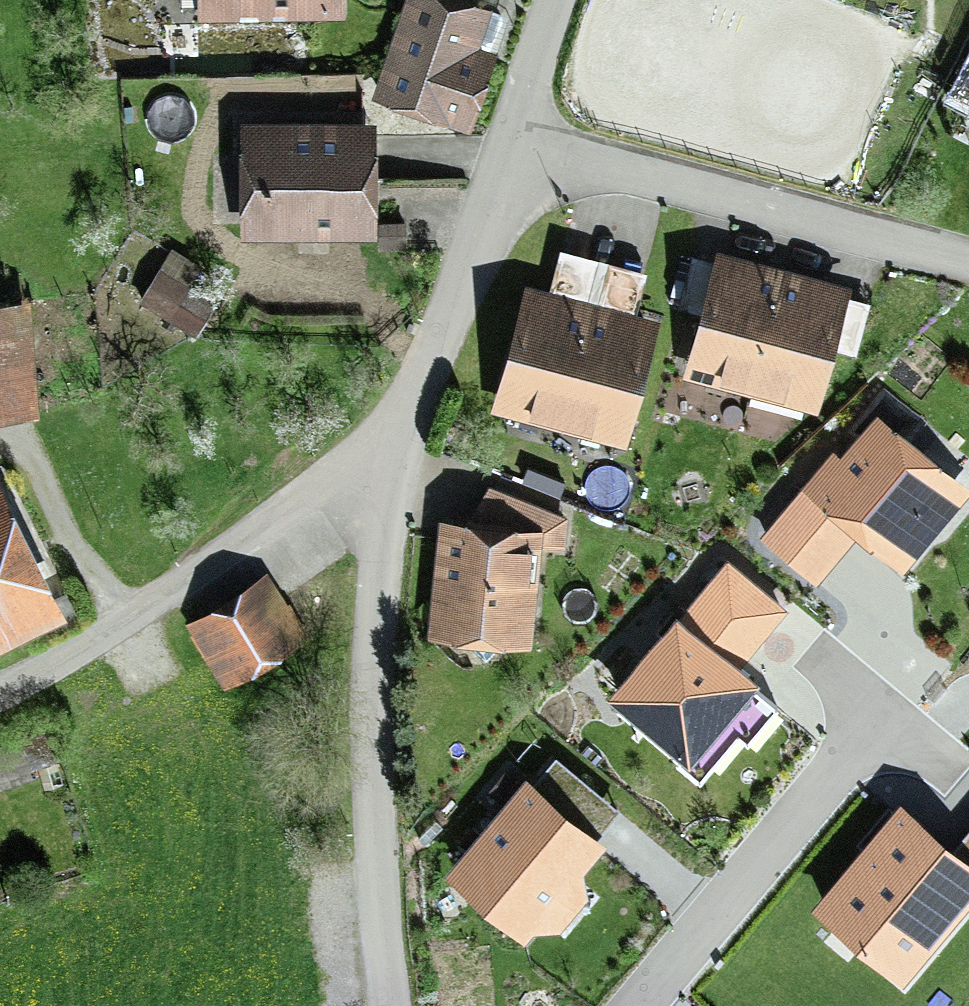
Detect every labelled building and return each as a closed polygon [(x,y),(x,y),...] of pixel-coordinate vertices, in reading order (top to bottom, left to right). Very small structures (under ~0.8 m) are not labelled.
[(346,16),(346,0),(182,0),(183,4),(198,4),(198,19),(346,16)] [(472,0),(406,0),(373,98),(472,131),(512,13),(472,0)] [(968,102),(968,66),(955,95),(968,102)] [(242,238),(380,238),(380,249),(406,249),(406,222),(378,222),(378,119),(240,118),(240,170),(223,170),(223,223),(242,223),(242,238)] [(171,247),(138,301),(196,336),(229,282),(171,247)] [(500,434),(553,448),(604,258),(562,247),(550,290),(524,283),(490,410),(505,414),(500,434)] [(693,394),(746,408),(784,267),(717,249),(714,259),(683,251),(669,303),(700,311),(683,374),(697,378),(693,394)] [(604,258),(553,448),(607,463),(612,443),(627,447),(661,319),(637,313),(649,270),(641,268),(643,259),(627,255),(624,264),(604,258)] [(819,412),(836,348),(857,354),(870,302),(850,297),(853,285),(784,267),(746,408),(799,422),(803,407),(819,412)] [(41,414),(30,299),(0,302),(0,418),(41,414)] [(858,534),(904,572),(968,493),(968,482),(927,448),(940,433),(884,387),(846,432),(853,437),(840,453),(833,447),(760,536),(818,583),(858,534)] [(67,614),(0,475),(0,646),(67,614)] [(464,520),(439,517),(424,639),(530,646),(542,553),(566,554),(568,516),(489,484),(464,520)] [(762,679),(744,664),(791,607),(727,556),(685,607),(679,602),(647,640),(650,642),(607,695),(678,753),(672,760),(701,783),(739,737),(749,745),(780,707),(755,687),(762,679)] [(225,690),(308,640),(267,572),(184,622),(225,690)] [(607,842),(599,835),(621,809),(553,753),(531,779),(526,775),(446,872),(544,952),(600,884),(584,871),(607,842)] [(38,766),(45,790),(63,784),(57,761),(38,766)] [(904,983),(968,906),(968,828),(954,845),(900,799),(810,905),(904,983)]
